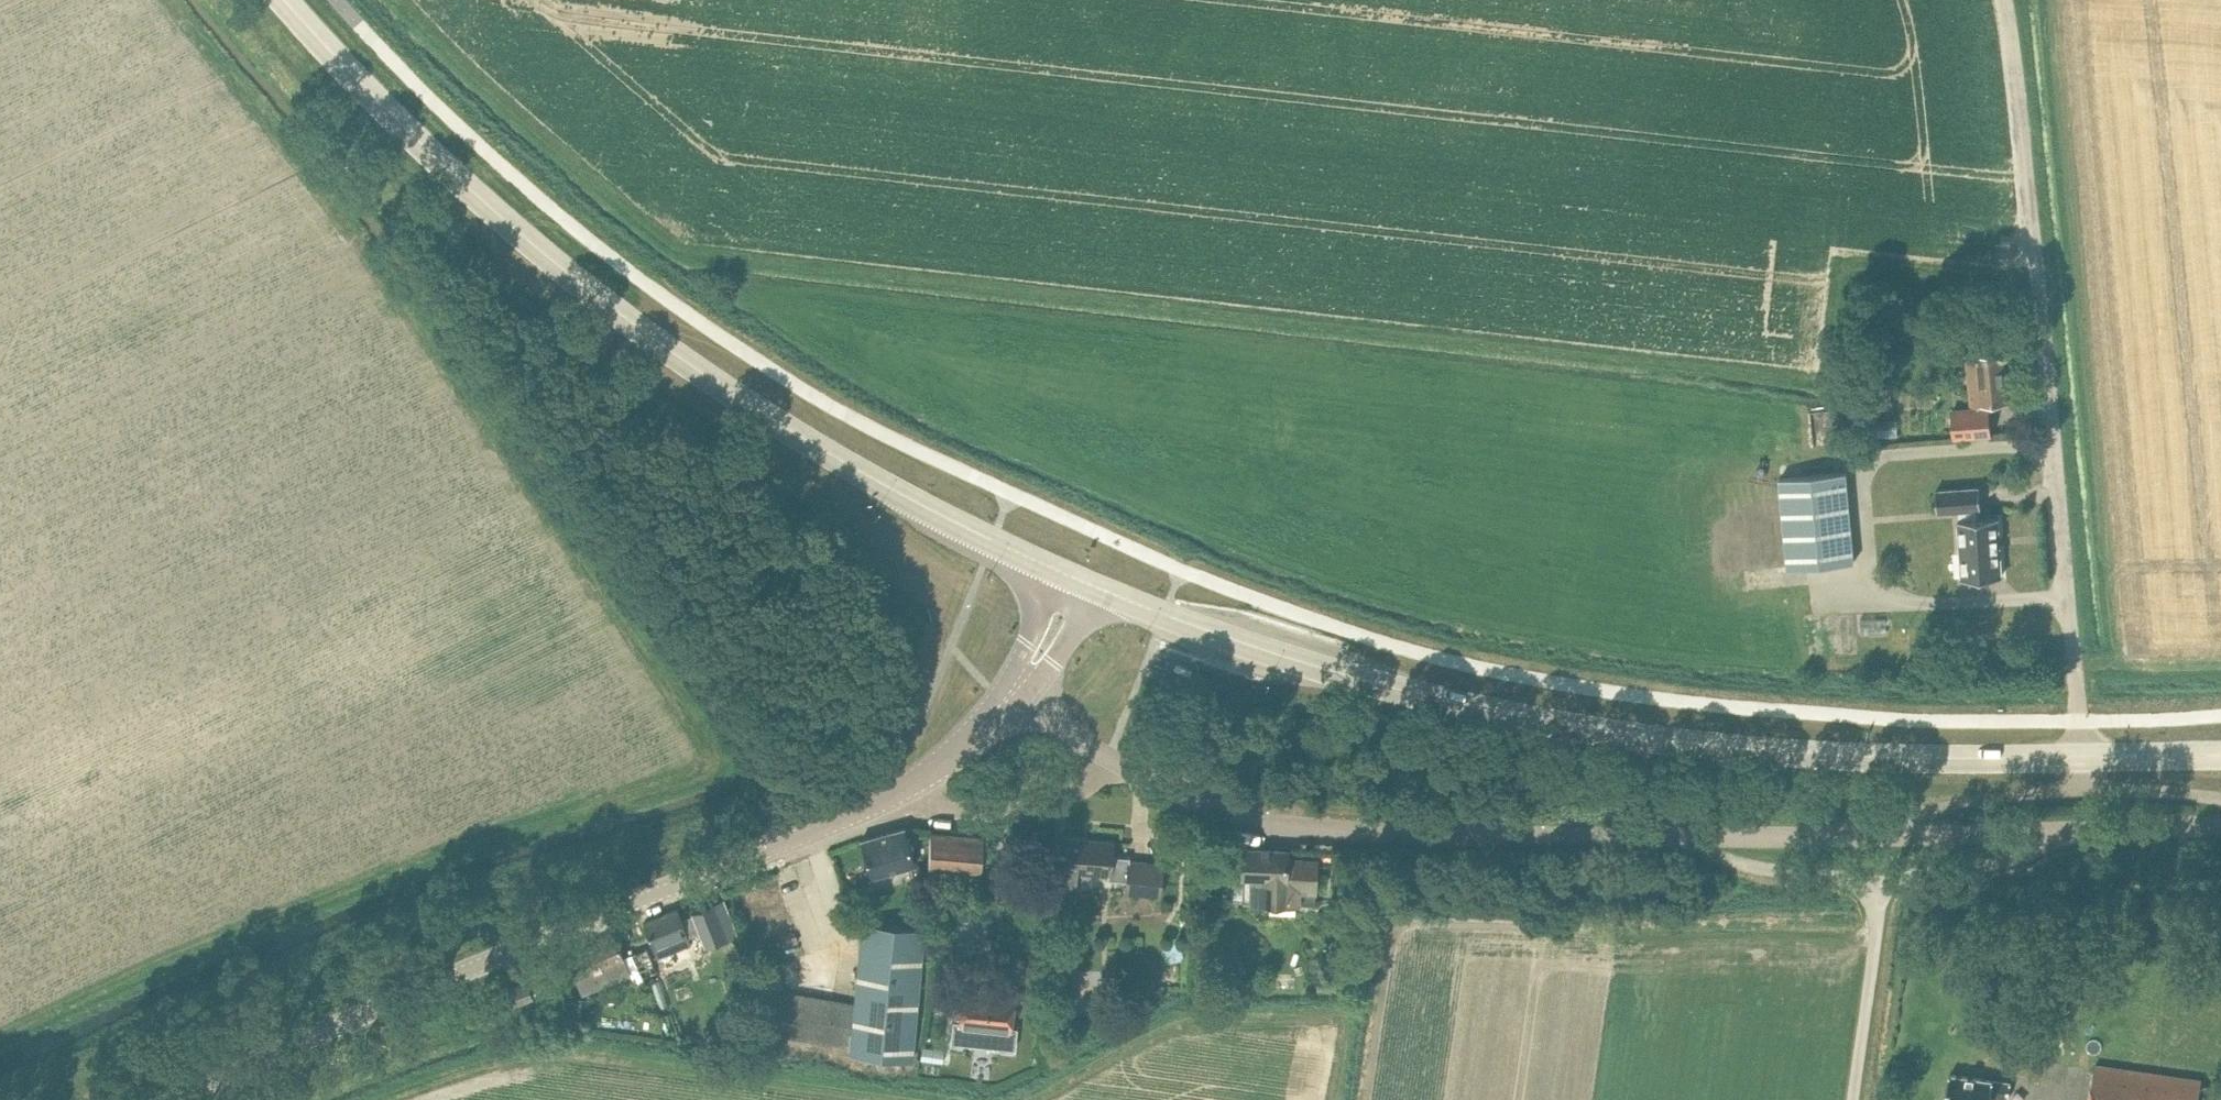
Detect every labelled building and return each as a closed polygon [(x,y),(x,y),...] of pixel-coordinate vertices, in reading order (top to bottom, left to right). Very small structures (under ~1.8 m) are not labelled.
[(1955,438),(1969,436),(1991,434),(1989,410),(1990,410),(1989,403),(2007,401),(2002,353),(1966,357),(1972,409),(1952,411),(1955,438)] [(1788,568),(1854,561),(1846,471),(1780,477),(1783,513),(1772,515),(1777,568),(1788,567),(1788,568)] [(1978,518),(1977,509),(1982,508),(1980,486),(1936,490),(1938,512),(1959,510),(1960,519),(1958,519),(1963,578),(2002,576),(1998,516),(1978,518)] [(1751,523),(1765,522),(1764,507),(1750,508),(1751,523)] [(1903,625),(1902,609),(1876,609),(1876,625),(1903,625)] [(871,876),(915,863),(905,827),(861,839),(871,876)] [(981,871),(984,834),(930,830),(928,867),(981,871)] [(1064,867),(1064,870),(1077,871),(1110,873),(1109,879),(1127,880),(1129,861),(1129,856),(1112,855),(1113,842),(1067,838),(1066,841),(1065,860),(1064,867)] [(1233,877),(1232,897),(1250,898),(1264,899),(1264,901),(1284,902),(1285,900),(1299,900),(1299,887),(1316,888),(1316,882),(1317,860),(1286,859),(1286,850),(1284,850),(1244,849),(1243,871),(1243,877),(1233,877)] [(1160,893),(1161,885),(1162,863),(1129,861),(1126,890),(1160,893)] [(694,915),(682,919),(686,928),(688,935),(701,930),(706,944),(726,936),(713,904),(693,912),(694,915)] [(659,956),(691,942),(688,935),(686,928),(682,919),(677,908),(645,922),(659,956)] [(914,1057),(926,926),(864,920),(857,1002),(853,1044),(853,1052),(914,1057)] [(625,956),(615,934),(582,947),(590,966),(574,972),(582,992),(631,972),(634,980),(657,970),(647,947),(625,956)] [(714,987),(728,985),(726,968),(711,970),(714,987)] [(506,1006),(534,995),(527,979),(500,991),(506,1006)] [(954,1021),(952,1041),(1015,1047),(1017,1028),(1012,1027),(1015,996),(998,994),(998,987),(980,985),(980,992),(962,991),(959,1022),(954,1021)] [(857,1002),(768,988),(761,1029),(853,1044),(857,1002)] [(555,997),(552,1019),(578,1023),(581,1001),(555,997)] [(2202,1079),(2095,1064),(2090,1099),(2199,1099),(2202,1079)] [(2010,1083),(1951,1075),(1947,1099),(1990,1099),(1991,1094),(2008,1097),(2010,1083)]
